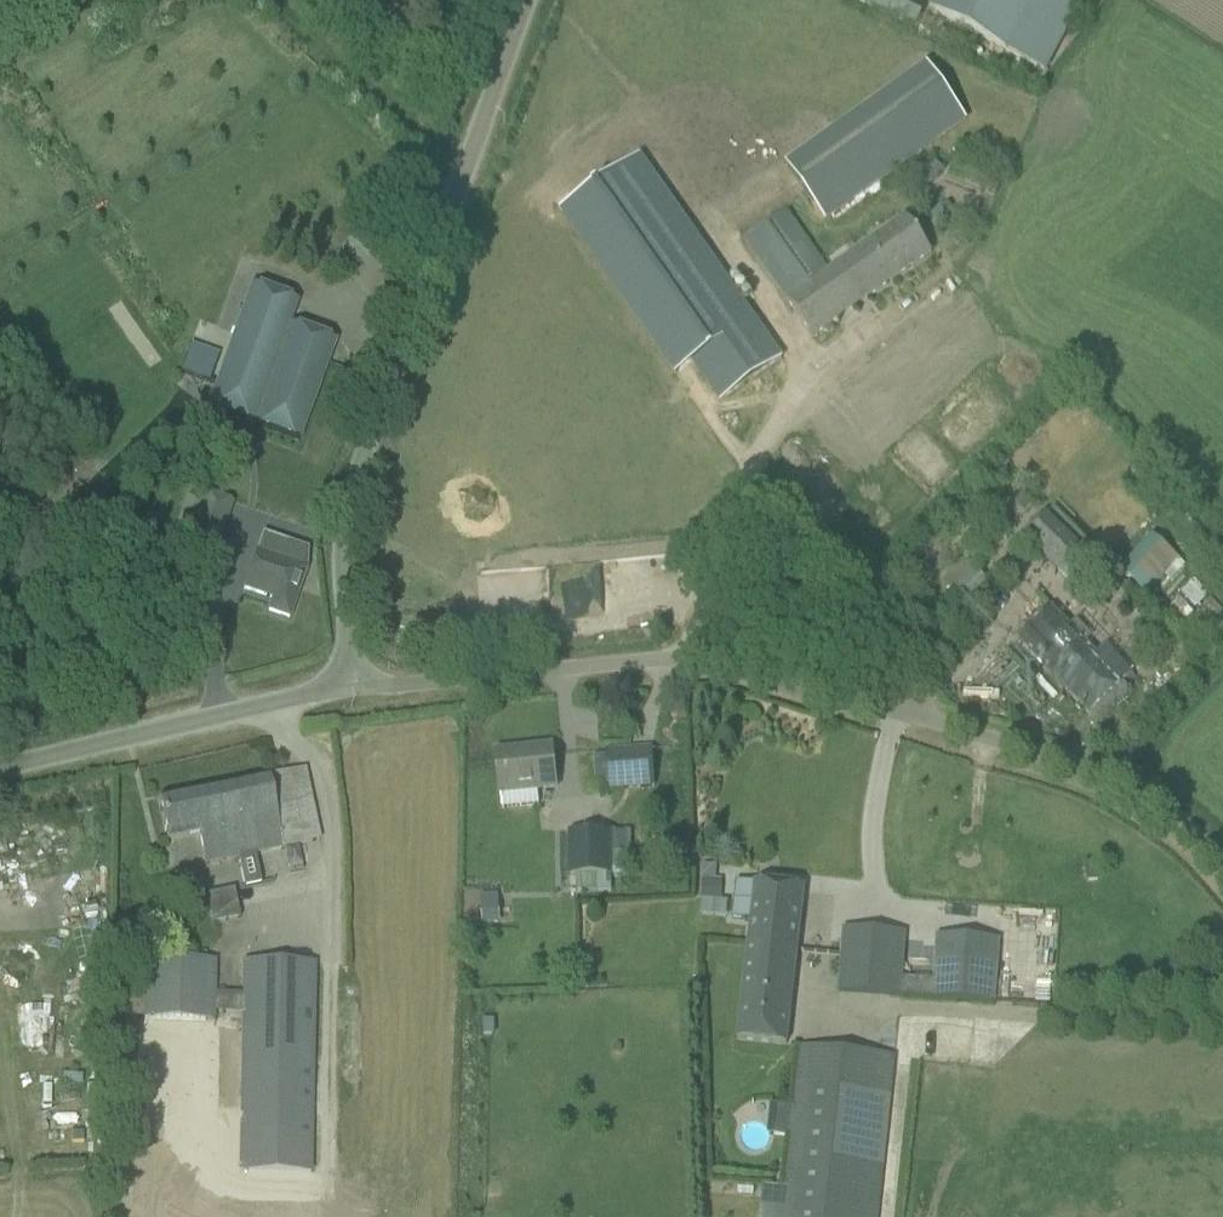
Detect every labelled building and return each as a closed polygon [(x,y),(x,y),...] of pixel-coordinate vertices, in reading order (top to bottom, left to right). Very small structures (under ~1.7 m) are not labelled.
[(929,9),(1047,70),(1083,0),(934,0),(929,9)] [(967,122),(926,64),(784,164),(823,219),(967,122)] [(640,160),(561,216),(675,379),(693,366),(719,404),(781,361),(640,160)] [(744,241),(798,318),(812,337),(931,254),(906,219),(829,273),(786,212),(744,241)] [(297,301),(251,285),(206,408),(299,442),(335,341),(289,324),(297,301)] [(181,369),(180,373),(194,378),(204,351),(189,345),(181,369)] [(1022,536),(1070,584),(1093,559),(1046,511),(1022,536)] [(1144,531),(1114,565),(1148,594),(1177,559),(1144,531)] [(262,535),(251,567),(243,590),(272,600),(267,612),(288,619),(305,569),(306,550),(262,535)] [(982,583),(966,566),(948,582),(963,600),(982,583)] [(502,596),(548,592),(546,568),(484,574),(486,587),(501,586),(502,596)] [(1022,641),(1093,712),(1110,695),(1124,681),(1098,655),(1055,611),(1053,609),(1039,623),(1022,641)] [(555,783),(554,772),(551,748),(496,753),(501,809),(539,805),(537,785),(555,783)] [(606,750),(607,777),(608,790),(654,787),(652,748),(606,750)] [(318,842),(308,794),(303,770),(248,781),(263,854),(318,842)] [(263,854),(248,781),(157,800),(166,843),(199,836),(206,866),(263,854)] [(610,875),(606,875),(606,867),(629,867),(630,830),(607,830),(607,832),(566,832),(565,875),(576,875),(576,893),(592,893),(592,891),(610,891),(610,875)] [(701,880),(701,898),(718,899),(718,880),(715,880),(701,880)] [(731,919),(751,921),(748,946),(796,951),(803,888),(755,882),(755,884),(735,882),(731,919)] [(211,922),(239,919),(236,890),(208,893),(211,922)] [(497,896),(480,898),(483,929),(499,928),(497,896)] [(844,928),(839,991),(993,1002),(995,976),(997,940),(937,936),(934,979),(900,977),(903,933),(844,928)] [(737,1039),(762,1042),(786,1045),(796,951),(748,946),(737,1039)] [(212,1181),(203,1180),(205,1125),(235,1126),(238,1126),(237,1172),(236,1216),(310,1216),(312,1173),(314,967),(311,967),(242,965),(241,994),(239,994),(209,994),(210,965),(141,963),(138,1178),(138,1216),(211,1216),(212,1181)] [(795,1071),(783,1187),(763,1185),(759,1216),(877,1216),(894,1056),(798,1046),(795,1071)]
